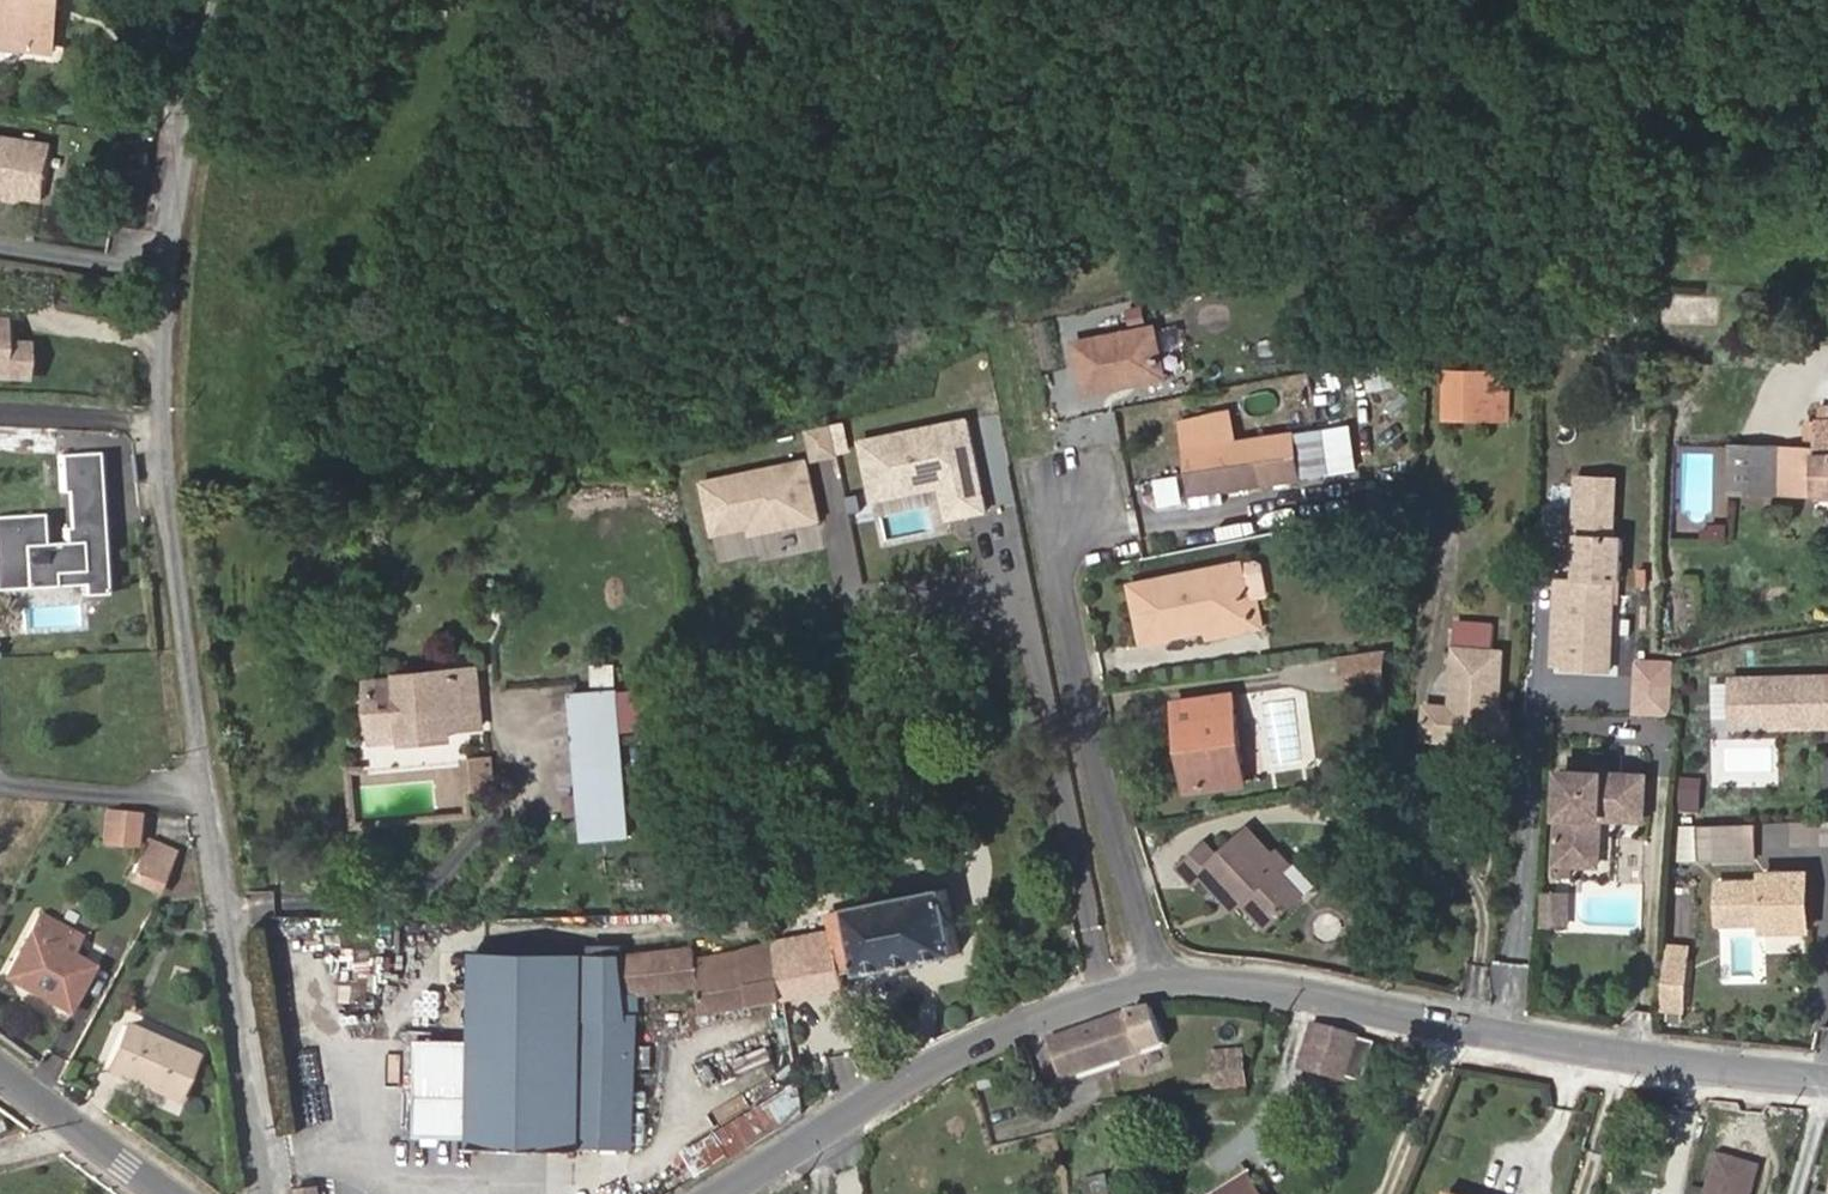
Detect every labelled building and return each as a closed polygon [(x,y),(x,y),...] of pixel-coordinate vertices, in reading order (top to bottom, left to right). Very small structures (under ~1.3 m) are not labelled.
[(52,3),(62,5),(63,0),(0,0),(0,45),(45,51),(52,3)] [(56,52),(62,5),(52,3),(45,51),(56,52)] [(53,145),(0,137),(0,192),(44,199),(53,145)] [(9,316),(0,315),(0,379),(30,380),(31,340),(8,339),(9,316)] [(1124,378),(1162,371),(1154,327),(1079,345),(1088,391),(1125,384),(1124,378)] [(1345,421),(1340,404),(1350,401),(1340,364),(1308,373),(1323,427),(1345,421)] [(1125,384),(1163,376),(1162,371),(1124,378),(1125,384)] [(1371,371),(1369,386),(1396,389),(1397,374),(1371,371)] [(1489,411),(1490,373),(1446,372),(1445,410),(1489,411)] [(1508,420),(1508,373),(1490,373),(1489,411),(1445,410),(1445,419),(1508,420)] [(1818,406),(1818,421),(1817,449),(1806,448),(1785,448),(1784,494),(1827,494),(1827,406),(1818,406)] [(996,511),(976,415),(861,439),(875,503),(943,489),(950,520),(996,511)] [(1817,449),(1818,421),(1806,420),(1806,448),(1817,449)] [(814,456),(815,462),(843,456),(836,423),(808,429),(814,456)] [(1302,475),(1297,432),(1185,449),(1192,492),(1223,487),(1302,475)] [(1777,493),(1778,448),(1732,446),(1731,492),(1777,493)] [(67,527),(62,527),(63,542),(42,544),(40,513),(0,516),(0,589),(81,584),(82,595),(105,594),(96,456),(57,459),(60,496),(65,496),(67,527)] [(815,462),(814,456),(705,478),(717,537),(751,529),(753,537),(827,521),(815,462)] [(1623,580),(1625,538),(1615,538),(1619,478),(1578,477),(1575,536),(1581,536),(1578,578),(1572,578),(1567,667),(1612,669),(1617,580),(1623,580)] [(1225,502),(1223,487),(1192,492),(1194,507),(1225,502)] [(1707,538),(1731,538),(1731,523),(1707,523),(1707,538)] [(1253,618),(1250,601),(1257,599),(1270,596),(1264,564),(1259,560),(1242,563),(1133,585),(1145,641),(1209,627),(1253,618)] [(1567,667),(1572,578),(1558,577),(1553,666),(1567,667)] [(1211,637),(1263,626),(1257,599),(1250,601),(1253,618),(1209,627),(1211,637)] [(1501,696),(1504,651),(1493,651),(1495,623),(1458,621),(1452,707),(1427,705),(1424,738),(1497,743),(1500,709),(1501,696)] [(1387,687),(1388,649),(1342,655),(1346,693),(1387,687)] [(593,663),(593,683),(617,683),(617,663),(593,663)] [(483,726),(479,672),(374,682),(379,732),(406,730),(407,739),(453,735),(453,729),(483,726)] [(1735,675),(1736,723),(1788,721),(1788,730),(1827,729),(1827,672),(1735,675)] [(622,764),(617,691),(575,695),(581,768),(622,764)] [(1248,782),(1236,694),(1176,703),(1179,722),(1186,721),(1192,768),(1185,769),(1188,791),(1248,782)] [(1509,743),(1512,709),(1500,709),(1497,743),(1509,743)] [(1192,768),(1186,721),(1179,722),(1185,769),(1192,768)] [(407,739),(406,730),(379,732),(380,741),(407,739)] [(495,788),(493,758),(465,761),(468,790),(495,788)] [(628,836),(622,764),(581,768),(586,839),(628,836)] [(1655,823),(1658,771),(1565,765),(1558,875),(1581,877),(1582,866),(1610,868),(1613,820),(1655,823)] [(1707,777),(1683,775),(1680,808),(1704,810),(1707,777)] [(136,847),(140,812),(104,808),(100,844),(136,847)] [(1797,821),(1797,843),(1827,843),(1827,820),(1797,821)] [(1750,824),(1704,824),(1705,860),(1751,860),(1750,824)] [(1303,894),(1283,872),(1290,864),(1279,852),(1275,856),(1250,829),(1219,857),(1207,844),(1181,868),(1194,882),(1203,874),(1229,903),(1238,894),(1244,901),(1267,927),(1303,894)] [(168,866),(175,850),(146,838),(139,854),(168,866)] [(139,854),(132,871),(161,883),(168,866),(139,854)] [(1311,887),(1290,864),(1283,872),(1303,894),(1311,887)] [(1820,867),(1767,868),(1767,877),(1722,878),(1722,924),(1767,924),(1767,933),(1820,932),(1820,867)] [(161,883),(132,871),(128,880),(157,893),(161,883)] [(959,954),(946,889),(851,908),(854,928),(834,932),(773,944),(784,1000),(845,988),(841,967),(860,963),(862,974),(959,954)] [(1573,928),(1576,892),(1546,890),(1544,927),(1573,928)] [(274,912),(276,893),(252,891),(250,910),(274,912)] [(1244,901),(1238,894),(1229,903),(1235,909),(1244,901)] [(854,928),(851,908),(831,913),(834,932),(854,928)] [(94,965),(71,953),(81,935),(39,913),(4,978),(68,1013),(94,965)] [(631,1145),(632,1018),(637,1018),(638,996),(697,993),(702,1016),(784,1000),(773,944),(773,940),(621,953),(585,955),(474,954),(473,1040),(418,1039),(417,1137),(472,1138),(472,1148),(583,1149),(583,1145),(631,1145)] [(1686,977),(1687,959),(1666,958),(1665,976),(1686,977)] [(1683,1010),(1686,977),(1665,976),(1662,1009),(1683,1010)] [(1135,1015),(1149,1054),(1174,1045),(1161,1006),(1135,1015)] [(1067,1082),(1149,1054),(1135,1015),(1134,1011),(1052,1039),(1067,1082)] [(178,1100),(197,1056),(124,1023),(104,1068),(178,1100)] [(1350,1077),(1362,1036),(1318,1023),(1306,1065),(1349,1078),(1350,1077)] [(1368,1082),(1380,1041),(1362,1036),(1350,1077),(1368,1082)] [(1248,1067),(1246,1048),(1211,1051),(1213,1070),(1248,1067)] [(749,1051),(710,1075),(727,1102),(766,1078),(749,1051)] [(1249,1086),(1248,1067),(1213,1070),(1215,1090),(1249,1086)] [(1759,1167),(1720,1155),(1708,1193),(1751,1193),(1759,1167)] [(1255,1181),(1250,1172),(1214,1193),(1234,1193),(1255,1181)] [(1108,1174),(1085,1179),(1088,1193),(1113,1193),(1108,1174)] [(1255,1181),(1234,1193),(1263,1193),(1255,1181)] [(319,1185),(300,1188),(301,1193),(320,1193),(319,1185)]
